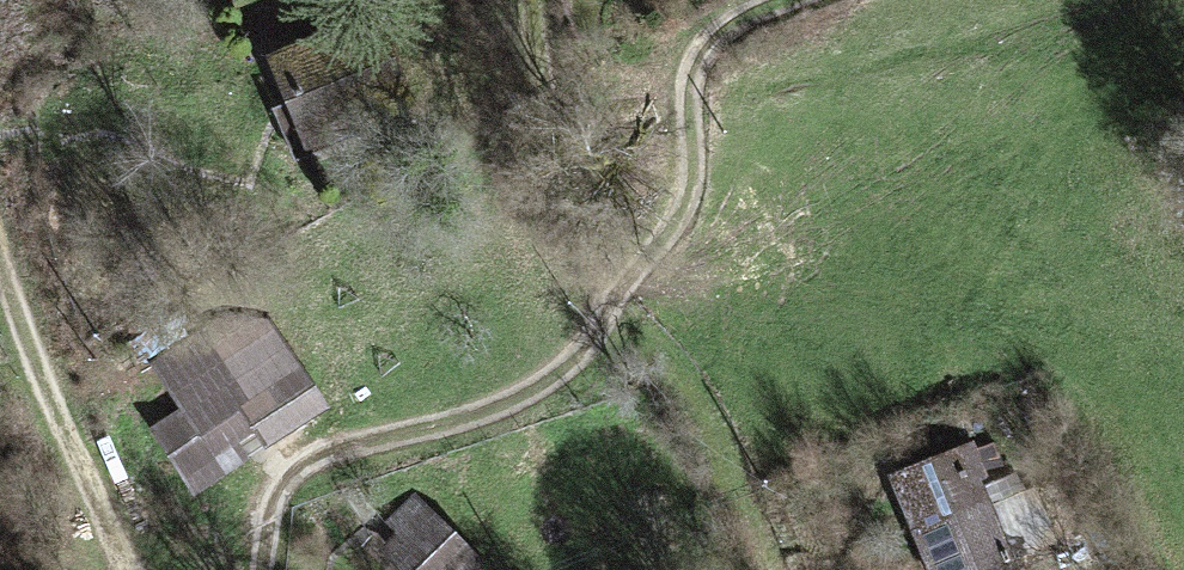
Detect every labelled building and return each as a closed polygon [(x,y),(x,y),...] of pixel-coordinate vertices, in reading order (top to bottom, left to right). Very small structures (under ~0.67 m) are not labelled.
[(370,31),(278,68),(310,148),(402,111),(370,31)] [(248,303),(162,366),(193,410),(167,428),(211,488),(324,407),(248,303)] [(903,485),(940,569),(1021,569),(1022,569),(973,455),(903,485)] [(382,545),(407,569),(466,569),(472,564),(417,510),(382,545)]
